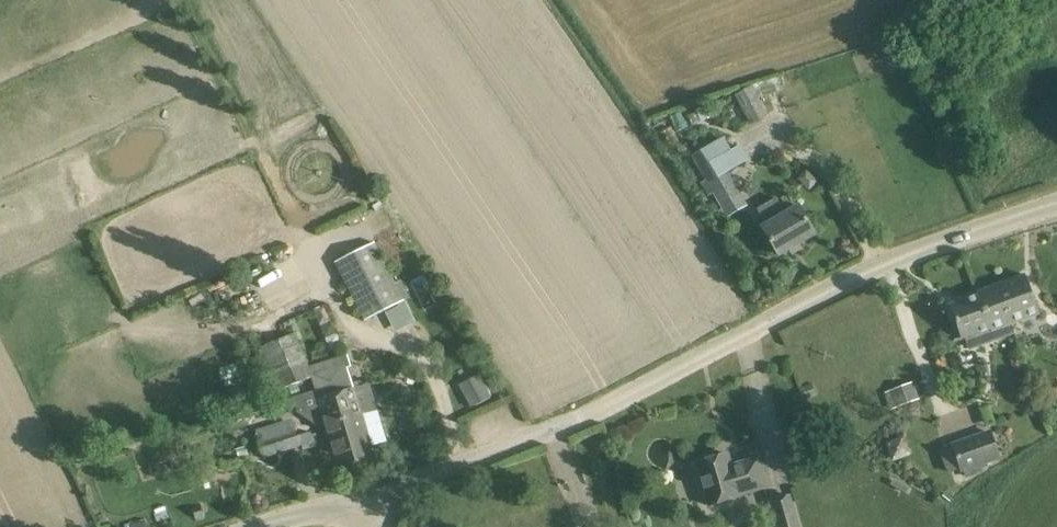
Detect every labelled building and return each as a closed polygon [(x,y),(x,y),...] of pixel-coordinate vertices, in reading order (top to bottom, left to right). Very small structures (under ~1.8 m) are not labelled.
[(754,86),(760,99),(777,93),(773,80),(754,86)] [(750,123),(768,114),(760,99),(754,86),(736,95),(750,123)] [(708,106),(696,111),(701,123),(713,117),(708,106)] [(724,138),(692,157),(721,207),(741,195),(728,173),(749,160),(740,145),(731,150),(724,138)] [(756,210),(765,227),(762,229),(779,257),(815,236),(798,208),(785,215),(777,199),(756,210)] [(375,242),(335,262),(365,322),(405,302),(375,242)] [(1005,309),(1012,325),(1038,315),(1023,276),(978,292),(979,295),(987,315),(1005,309)] [(964,338),(968,350),(1015,334),(1012,325),(1005,309),(987,315),(979,295),(951,306),(963,338),(964,338)] [(319,326),(331,321),(325,307),(313,312),(319,326)] [(296,336),(259,351),(276,393),(312,379),(316,393),(332,388),(347,437),(345,438),(351,456),(350,456),(354,469),(377,463),(372,446),(388,441),(378,410),(362,415),(354,390),(347,369),(352,368),(348,355),(309,367),(298,340),(296,336)] [(480,375),(459,386),(471,409),(492,398),(480,375)] [(921,398),(914,381),(884,393),(890,411),(921,398)] [(313,392),(292,398),(296,412),(317,425),(318,425),(322,423),(329,446),(324,448),(320,453),(323,461),(328,464),(334,462),(337,474),(354,469),(350,456),(351,456),(345,438),(347,437),(332,388),(316,393),(318,399),(315,400),(313,392)] [(293,418),(255,430),(264,458),(302,446),(304,451),(317,447),(319,443),(316,434),(313,435),(312,432),(299,436),(296,427),(293,418)] [(941,453),(949,473),(960,469),(961,472),(1001,457),(991,429),(950,443),(952,449),(941,453)] [(911,455),(903,435),(884,442),(892,462),(911,455)] [(758,459),(731,466),(727,454),(696,463),(708,507),(740,498),(739,496),(766,488),(758,459)] [(893,482),(891,486),(906,494),(908,490),(893,482)] [(777,526),(798,526),(788,493),(768,500),(777,526)]
